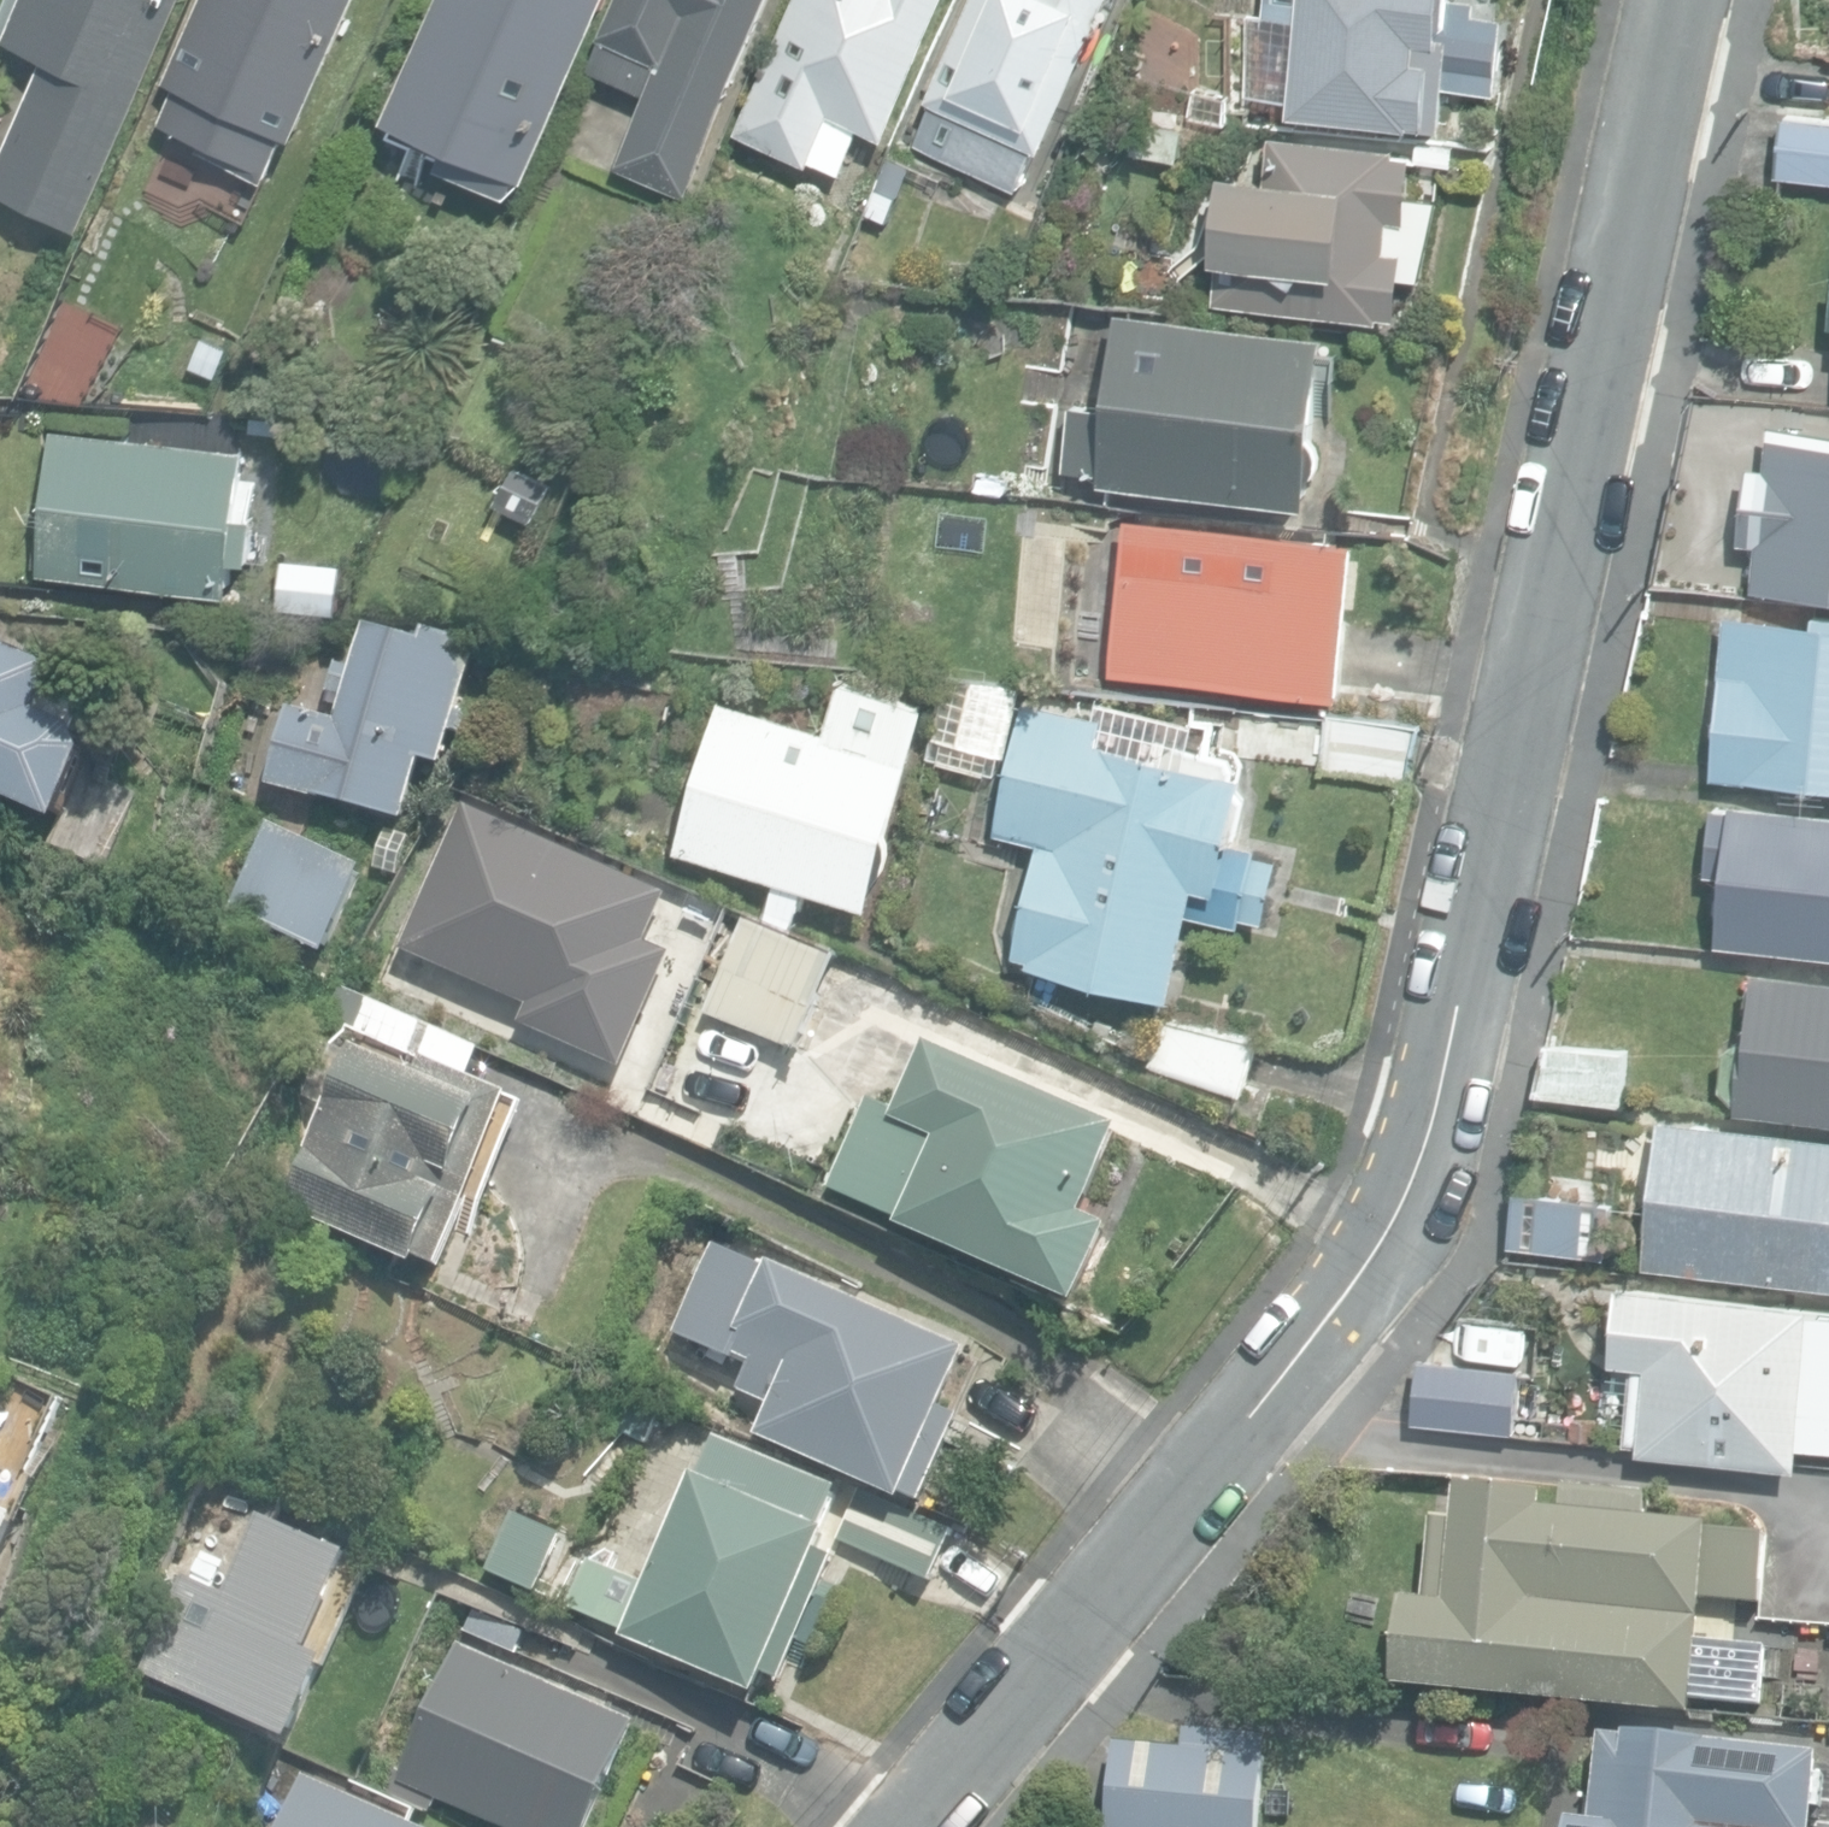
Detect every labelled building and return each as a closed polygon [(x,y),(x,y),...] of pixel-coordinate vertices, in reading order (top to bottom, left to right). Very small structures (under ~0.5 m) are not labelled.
[(86,228),(187,0),(23,0),(6,39),(47,58),(0,164),(0,190),(86,228)] [(271,176),(291,132),(300,136),(362,0),(200,0),(164,80),(180,87),(164,121),(228,150),(225,156),(271,176)] [(512,197),(520,177),(528,181),(605,0),(440,0),(389,118),(451,145),(442,167),(512,197)] [(711,114),(724,86),(735,91),(775,0),(621,0),(593,62),(711,114)] [(813,166),(836,115),(890,139),(952,0),(796,0),(737,133),(813,166)] [(1109,0),(971,0),(926,99),(933,102),(914,143),(1016,189),(1035,149),(1040,151),(1109,0)] [(1414,129),(1414,125),(1446,128),(1450,88),(1501,93),(1503,72),(1500,72),(1503,40),(1506,40),(1508,18),(1479,15),(1480,0),(1266,0),(1265,12),(1250,11),(1242,93),(1292,98),(1290,116),(1414,129)] [(1828,182),(1828,118),(1789,114),(1782,177),(1828,182)] [(838,121),(818,164),(846,177),(866,134),(838,121)] [(1134,154),(1183,162),(1187,134),(1138,125),(1134,154)] [(1215,304),(1382,321),(1383,315),(1402,317),(1406,277),(1424,279),(1442,199),(1414,195),(1417,155),(1400,153),(1400,147),(1274,134),(1269,175),(1225,171),(1215,304)] [(318,313),(330,284),(300,272),(288,301),(318,313)] [(1117,485),(1314,505),(1317,476),(1323,469),(1323,447),(1320,439),(1331,333),(1119,312),(1109,410),(1071,406),(1064,470),(1084,472),(1082,493),(1116,496),(1117,485)] [(188,379),(211,390),(226,356),(203,345),(188,379)] [(1772,425),(1767,466),(1747,464),(1739,543),(1758,546),(1753,590),(1828,598),(1828,431),(1772,425)] [(45,564),(242,581),(253,448),(56,431),(51,496),(40,495),(37,535),(47,536),(45,564)] [(1114,676),(1346,699),(1361,539),(1129,517),(1114,676)] [(301,579),(300,611),(338,612),(340,580),(301,579)] [(1828,796),(1828,617),(1719,608),(1704,786),(1828,796)] [(291,705),(272,786),(410,817),(423,760),(450,766),(480,638),(427,626),(424,640),(363,626),(353,666),(337,662),(331,688),(349,692),(343,717),(291,705)] [(53,820),(69,813),(93,755),(87,729),(50,713),(69,671),(0,640),(0,797),(53,820)] [(762,923),(798,938),(803,923),(798,922),(810,884),(873,902),(929,706),(844,681),(830,731),(725,701),(683,847),(783,876),(771,911),(766,909),(762,923)] [(1032,965),(1174,997),(1195,914),(1243,926),(1246,919),(1266,922),(1285,842),(1237,832),(1249,772),(1234,768),(1231,756),(1172,747),(1164,755),(1104,740),(1107,714),(1027,699),(999,831),(1042,839),(1017,953),(1033,956),(1032,965)] [(1409,780),(1422,723),(1330,713),(1322,773),(1409,780)] [(1828,953),(1828,814),(1717,803),(1710,875),(1728,876),(1721,942),(1828,953)] [(394,969),(512,1015),(514,1040),(623,1082),(673,956),(653,948),(675,892),(458,807),(394,969)] [(234,909),(334,953),(371,870),(271,825),(234,909)] [(837,953),(798,938),(762,923),(746,916),(706,1013),(796,1051),(837,953)] [(1759,969),(1752,1037),(1728,1048),(1725,1087),(1743,1102),(1742,1110),(1828,1119),(1828,977),(1759,969)] [(433,1061),(473,1078),(485,1051),(378,1004),(366,1031),(433,1061)] [(1152,1063),(1242,1093),(1262,1037),(1165,1019),(1152,1063)] [(1540,1093),(1629,1100),(1630,1044),(1553,1041),(1540,1093)] [(898,1224),(1078,1303),(1113,1222),(1085,1210),(1121,1126),(930,1042),(901,1109),(870,1095),(830,1185),(902,1216),(898,1224)] [(295,1211),(440,1276),(520,1100),(432,1063),(426,1077),(368,1050),(363,1061),(334,1048),(311,1098),(340,1112),(295,1211)] [(1828,1284),(1828,1131),(1664,1115),(1650,1267),(1828,1284)] [(1509,1240),(1606,1250),(1610,1205),(1514,1194),(1509,1240)] [(911,1497),(925,1503),(963,1417),(947,1410),(974,1351),(773,1261),(770,1267),(717,1243),(676,1334),(737,1362),(740,1354),(757,1362),(743,1393),(776,1408),(762,1438),(908,1503),(911,1497)] [(1803,1467),(1805,1445),(1828,1448),(1828,1306),(1624,1284),(1616,1360),(1636,1362),(1628,1442),(1644,1444),(1643,1449),(1803,1467)] [(1421,1422),(1521,1430),(1526,1366),(1426,1358),(1421,1422)] [(628,1638),(761,1693),(767,1678),(784,1685),(839,1552),(822,1545),(830,1526),(825,1524),(841,1485),(714,1433),(651,1586),(597,1564),(579,1607),(632,1628),(628,1638)] [(23,1447),(0,1437),(0,1499),(23,1447)] [(1395,1682),(1694,1712),(1696,1698),(1764,1705),(1770,1647),(1704,1640),(1707,1603),(1762,1609),(1770,1533),(1711,1527),(1712,1521),(1647,1514),(1650,1492),(1567,1484),(1565,1507),(1547,1505),(1549,1491),(1460,1482),(1450,1579),(1425,1576),(1423,1599),(1403,1597),(1395,1682)] [(29,1517),(0,1505),(0,1583),(29,1517)] [(871,1540),(937,1569),(953,1534),(886,1505),(871,1540)] [(219,1588),(180,1571),(136,1675),(282,1737),(319,1650),(302,1642),(343,1546),(253,1508),(219,1588)] [(492,1570),(542,1593),(569,1535),(518,1512),(492,1570)] [(503,1826),(597,1826),(643,1721),(461,1642),(400,1783),(503,1826)] [(1627,1729),(1626,1736),(1602,1734),(1592,1820),(1569,1818),(1568,1826),(1816,1826),(1818,1808),(1825,1808),(1828,1775),(1821,1775),(1824,1751),(1627,1729)] [(1218,1826),(1260,1826),(1265,1775),(1118,1760),(1112,1816),(1218,1826)] [(310,1776),(288,1826),(426,1826),(310,1776)]
